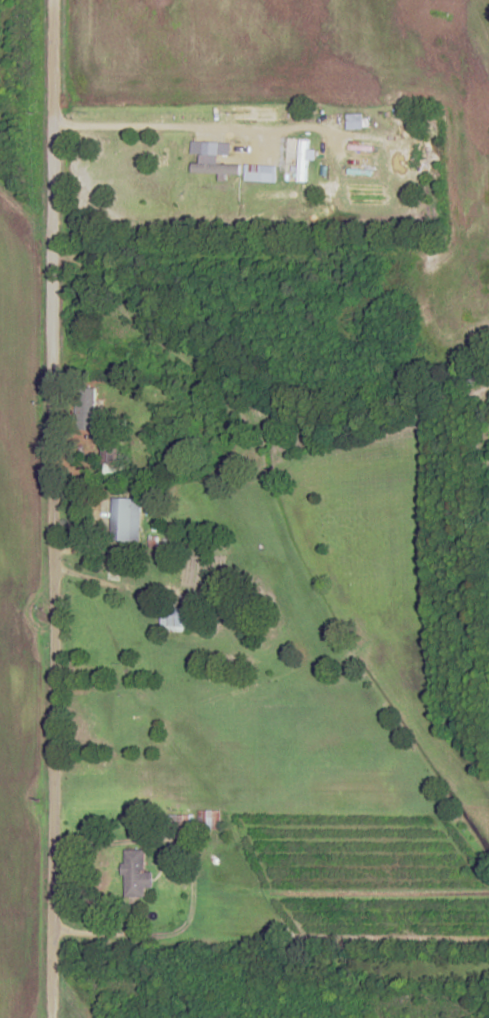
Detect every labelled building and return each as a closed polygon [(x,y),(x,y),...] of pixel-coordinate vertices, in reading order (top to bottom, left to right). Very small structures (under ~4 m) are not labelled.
[(346,129),(363,129),(363,113),(346,113),(346,129)] [(308,140),(299,140),(299,181),(308,181),(308,140)] [(277,164),(245,164),(245,181),(277,181),(277,164)] [(96,428),(96,386),(78,386),(78,428),(96,428)] [(119,463),(119,442),(102,442),(102,478),(123,478),(123,463),(119,463)] [(140,540),(142,497),(113,496),(111,539),(140,540)] [(187,631),(187,606),(163,606),(163,631),(187,631)] [(199,829),(220,829),(220,810),(199,810),(199,829)] [(178,827),(192,828),(192,815),(179,815),(178,827)] [(154,886),(154,870),(146,870),(146,848),(126,848),(126,895),(146,895),(146,886),(154,886)]
